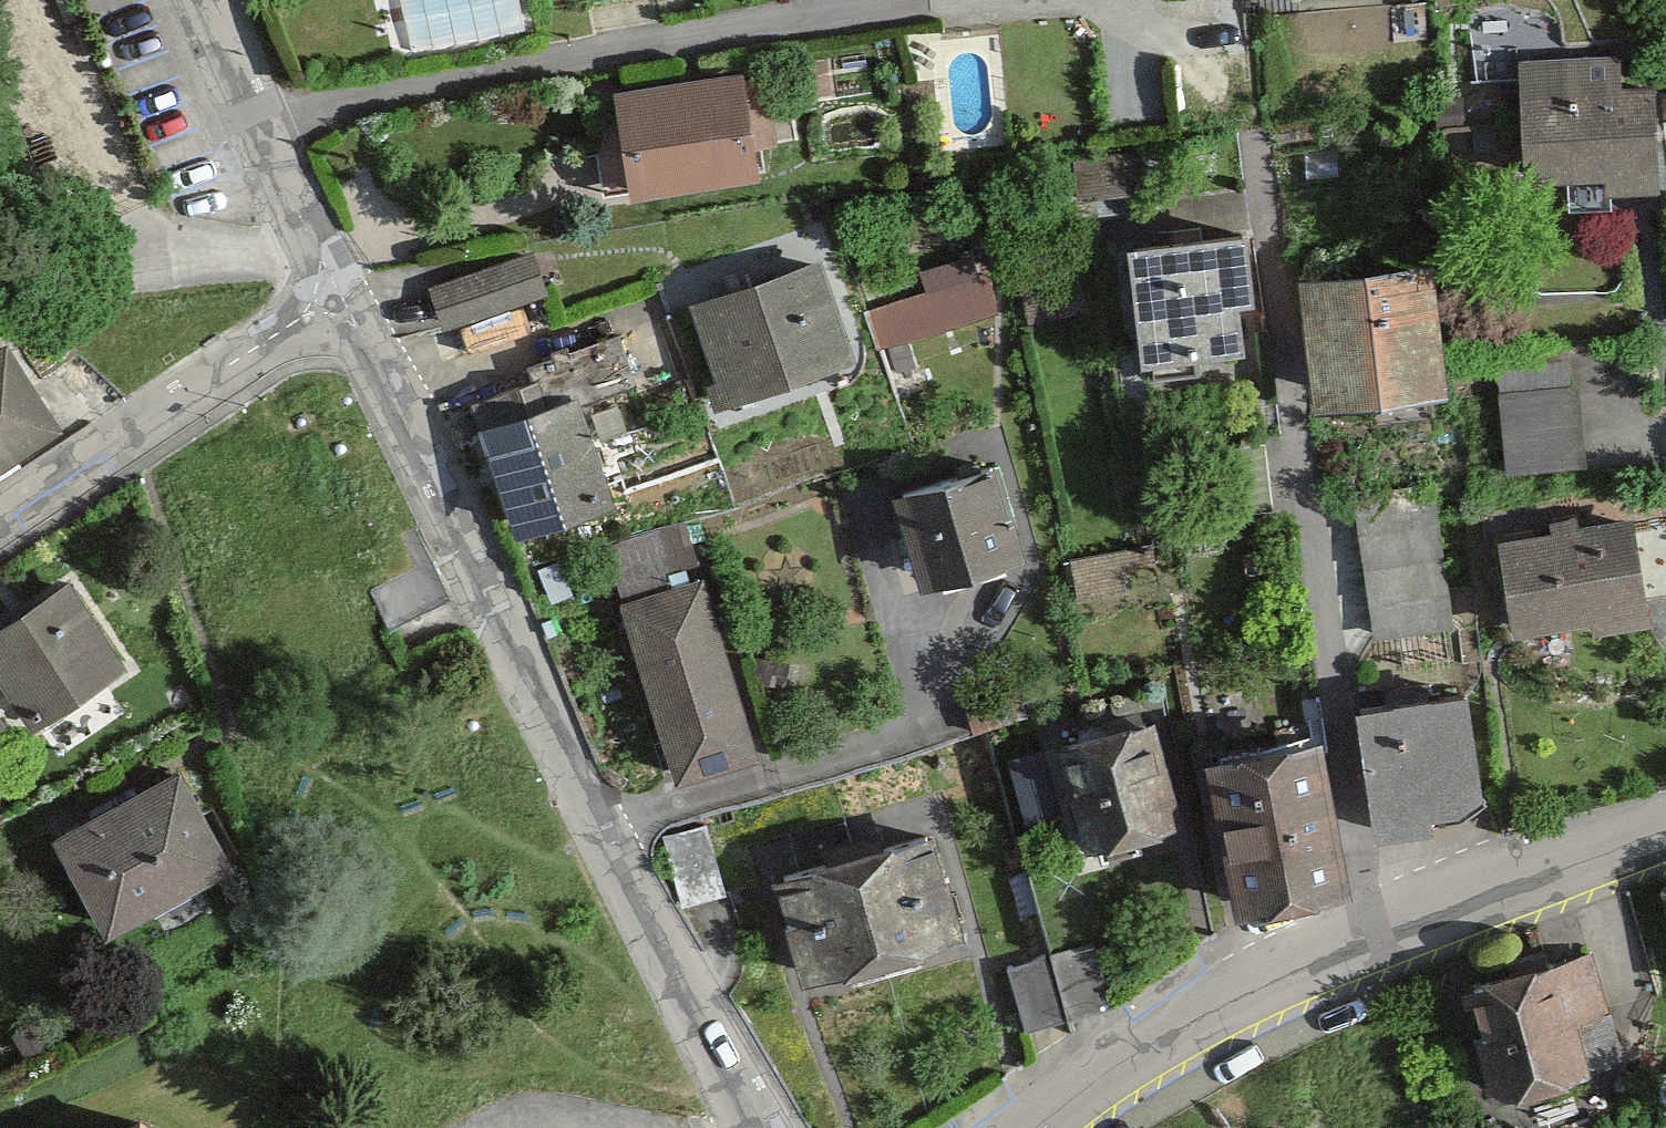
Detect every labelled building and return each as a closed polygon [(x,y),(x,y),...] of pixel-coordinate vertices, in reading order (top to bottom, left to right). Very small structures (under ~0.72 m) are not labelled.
[(472,22),(524,24),(525,0),(473,0),(472,22)] [(1518,56),(1521,170),(1601,168),(1602,191),(1654,189),(1651,83),(1618,84),(1617,53),(1518,56)] [(609,88),(623,187),(745,170),(731,71),(609,88)] [(1145,375),(1192,372),(1191,345),(1233,342),(1230,296),(1248,295),(1243,229),(1123,236),(1131,350),(1143,350),(1145,375)] [(875,301),(893,346),(1010,299),(988,243),(927,268),(931,279),(875,301)] [(533,290),(558,283),(546,244),(450,271),(471,342),(542,322),(533,290)] [(684,297),(721,399),(854,350),(816,249),(684,297)] [(1307,268),(1317,393),(1441,383),(1431,259),(1307,268)] [(52,416),(3,342),(0,345),(0,450),(52,416)] [(1584,376),(1508,383),(1516,466),(1592,459),(1584,376)] [(475,419),(511,521),(601,490),(565,388),(475,419)] [(892,488),(918,584),(1014,558),(988,462),(892,488)] [(1384,628),(1463,616),(1442,485),(1364,497),(1384,628)] [(1499,530),(1512,633),(1641,617),(1628,514),(1499,530)] [(673,776),(752,750),(677,527),(598,553),(673,776)] [(452,597),(418,529),(402,537),(417,567),(370,590),(389,628),(452,597)] [(27,714),(117,659),(68,579),(0,621),(0,671),(27,714)] [(1353,699),(1371,826),(1426,818),(1424,804),(1472,788),(1459,684),(1353,699)] [(21,716),(0,685),(0,731),(21,716)] [(1055,740),(1086,845),(1175,819),(1144,714),(1055,740)] [(1203,749),(1228,900),(1339,881),(1313,730),(1203,749)] [(53,828),(103,925),(222,864),(173,767),(53,828)] [(774,870),(805,973),(952,928),(921,825),(774,870)] [(1015,959),(1034,1019),(1069,1008),(1050,949),(1015,959)] [(1474,973),(1494,1090),(1610,1069),(1590,953),(1474,973)] [(126,1113),(93,1127),(133,1127),(126,1113)]
